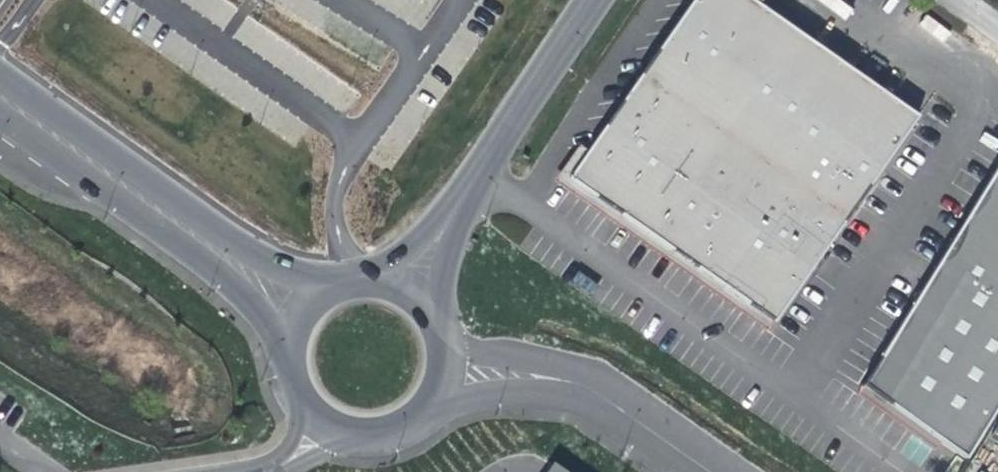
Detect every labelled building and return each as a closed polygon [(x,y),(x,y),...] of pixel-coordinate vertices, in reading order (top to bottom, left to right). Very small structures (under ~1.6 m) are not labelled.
[(587,152),(568,179),(774,323),(917,117),(751,2),(753,0),(693,0),(587,152)] [(568,179),(587,152),(578,146),(553,182),(768,332),(774,323),(568,179)] [(968,459),(997,410),(997,167),(863,386),(942,441),(968,459)] [(942,441),(863,386),(858,394),(936,449),(942,441)]
